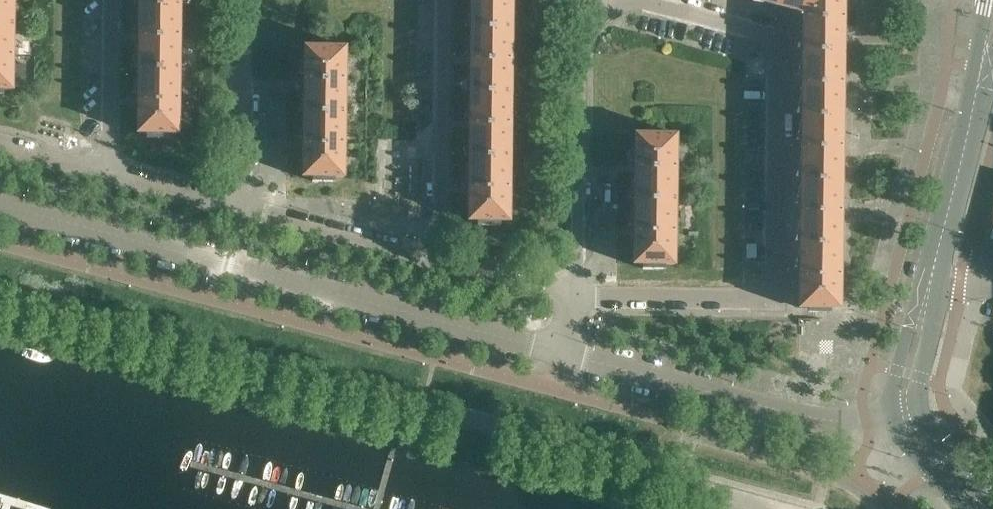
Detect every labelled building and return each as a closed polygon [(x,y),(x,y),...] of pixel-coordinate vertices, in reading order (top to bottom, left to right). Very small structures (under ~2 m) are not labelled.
[(12,0),(0,0),(0,24),(15,24),(15,0),(12,0)] [(509,0),(471,0),(471,5),(468,16),(474,17),(474,27),(512,28),(512,3),(509,3),(509,0)] [(793,10),(796,0),(754,0),(793,10)] [(844,0),(796,0),(793,10),(803,13),(803,18),(839,18),(839,11),(844,11),(844,0)] [(178,44),(178,28),(181,29),(181,4),(143,4),(143,3),(140,3),(140,8),(136,19),(142,21),(142,30),(139,30),(139,45),(136,56),(142,58),(142,67),(142,68),(180,68),(181,44),(178,44)] [(843,50),(844,26),(839,26),(839,18),(803,18),(802,50),(843,50)] [(12,56),(12,49),(15,49),(15,24),(0,24),(0,89),(14,89),(14,64),(11,64),(12,56)] [(509,67),(509,52),(512,52),(512,28),(474,27),(471,27),(471,32),(467,43),(473,44),(473,53),(470,53),(470,69),(467,80),(473,81),(473,91),(511,92),(512,67),(509,67)] [(343,87),(343,72),(346,72),(347,46),(305,46),(305,52),(302,63),(308,65),(308,74),(305,74),(305,89),(301,100),(307,102),(307,111),(345,112),(346,87),(343,87)] [(843,75),(843,50),(802,50),(802,82),(838,83),(838,75),(843,75)] [(177,108),(177,100),(177,92),(180,92),(180,68),(142,68),(142,67),(139,67),(139,72),(136,83),(142,85),(142,94),(139,94),(138,133),(147,133),(147,137),(159,138),(159,133),(180,133),(180,108),(177,108)] [(842,115),(843,90),(838,90),(838,83),(802,82),(801,114),(842,115)] [(508,131),(508,116),(511,116),(511,92),(473,91),(470,91),(470,96),(467,107),(473,109),(472,118),(469,118),(469,133),(466,144),(472,145),(472,155),(510,156),(511,131),(508,131)] [(342,151),(342,144),(342,136),(345,136),(345,112),(307,111),(304,111),(304,116),(301,127),(307,128),(307,137),(304,137),(303,176),(312,176),(312,181),(324,181),(324,177),(344,177),(345,151),(342,151)] [(842,139),(842,115),(801,114),(801,146),(837,147),(838,139),(842,139)] [(673,175),(673,160),(676,160),(677,134),(636,133),(635,139),(632,150),(638,152),(638,161),(635,161),(635,176),(632,187),(638,189),(637,198),(637,199),(676,199),(676,175),(673,175)] [(842,179),(842,154),(837,154),(837,147),(801,146),(801,178),(842,179)] [(507,195),(507,188),(507,180),(510,180),(510,156),(472,155),(469,155),(469,159),(466,170),(472,172),(472,181),(469,181),(468,220),(478,220),(477,225),(489,225),(489,220),(510,221),(510,195),(507,195)] [(841,203),(842,179),(801,178),(800,210),(837,211),(837,203),(841,203)] [(672,239),(672,231),(672,223),(675,223),(676,199),(637,199),(637,198),(634,198),(634,203),(631,214),(637,216),(637,225),(634,225),(633,264),(643,264),(643,268),(654,269),(654,264),(675,264),(675,239),(672,239)] [(841,243),(841,218),(836,218),(837,211),(800,210),(800,242),(841,243)] [(836,282),(836,267),(841,267),(841,243),(800,242),(799,307),(840,308),(840,282),(836,282)]
